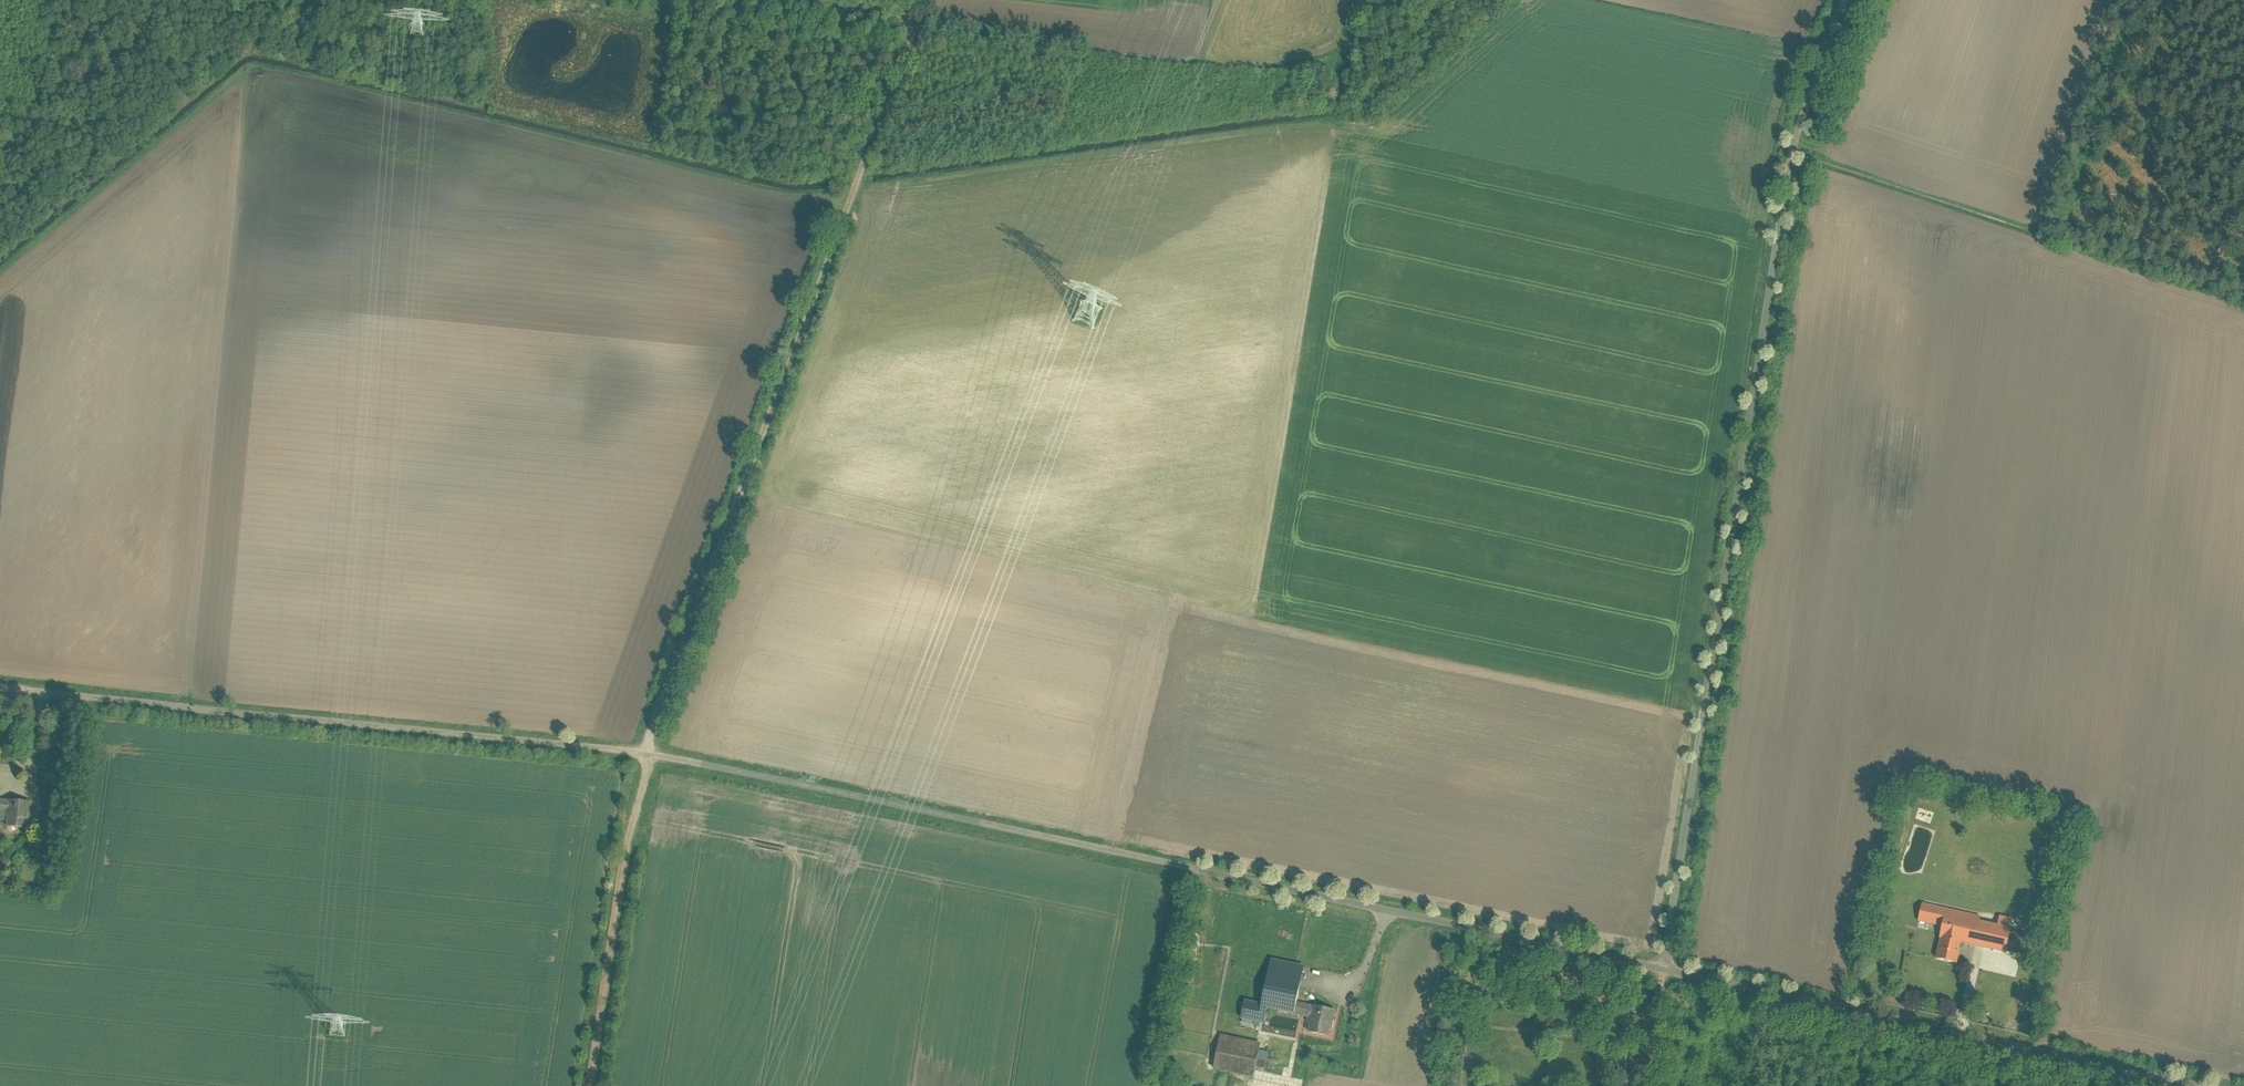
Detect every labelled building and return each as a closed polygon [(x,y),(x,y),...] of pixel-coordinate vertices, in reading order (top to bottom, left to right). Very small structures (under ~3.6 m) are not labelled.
[(25,827),(29,796),(0,793),(0,824),(25,827)] [(1939,938),(1934,960),(1957,965),(1961,943),(2004,953),(2009,928),(1979,922),(1980,917),(1921,904),(1917,922),(1939,927),(1936,938),(1939,938)] [(1297,1027),(1319,1032),(1324,1005),(1287,998),(1295,960),(1259,953),(1251,996),(1233,992),(1229,1015),(1255,1021),(1258,1005),(1300,1014),(1297,1027)] [(1210,1028),(1201,1065),(1244,1075),(1252,1038),(1210,1028)]
